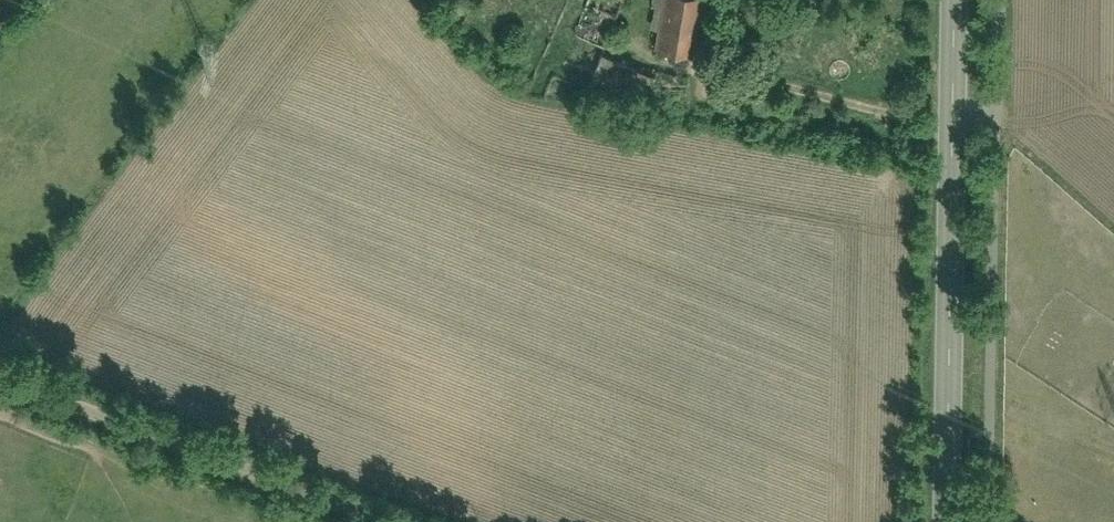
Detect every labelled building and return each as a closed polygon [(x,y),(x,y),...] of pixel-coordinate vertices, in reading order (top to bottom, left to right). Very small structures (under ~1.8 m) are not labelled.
[(656,46),(697,53),(706,0),(663,0),(656,46)]
